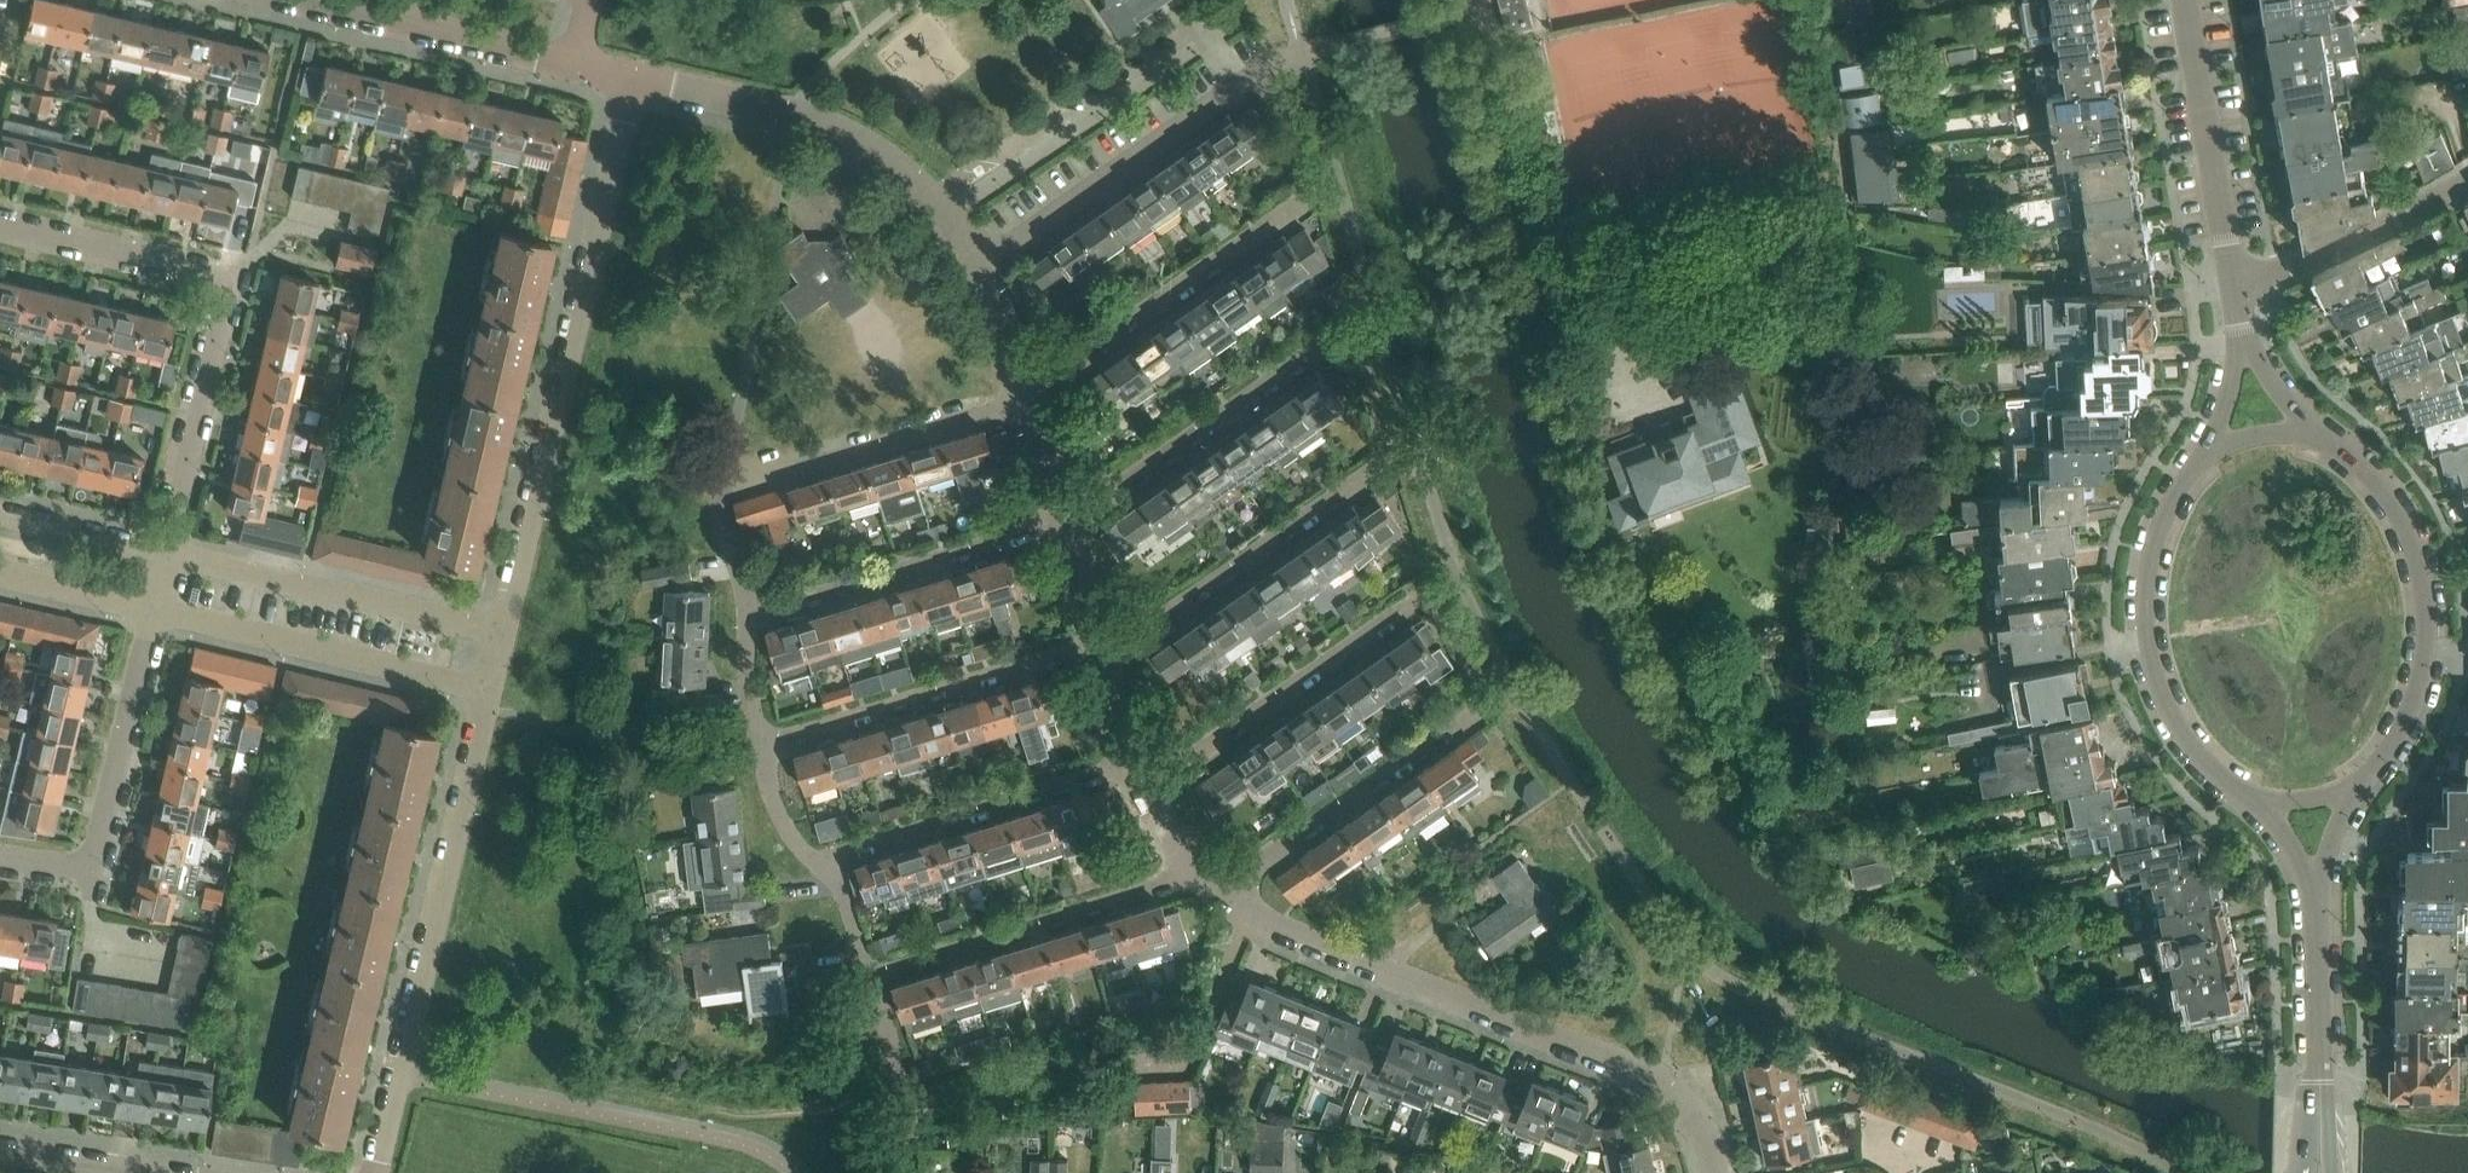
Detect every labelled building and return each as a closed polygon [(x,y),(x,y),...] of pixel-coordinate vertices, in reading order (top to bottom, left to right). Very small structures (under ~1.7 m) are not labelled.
[(63,2),(54,0),(32,0),(24,31),(54,38),(63,2)] [(1108,4),(1101,9),(1121,39),(1142,25),(1135,14),(1155,0),(1105,0),(1108,4)] [(1501,8),(1508,32),(1534,25),(1527,0),(1499,0),(1501,8)] [(1833,22),(1848,19),(1845,0),(1830,0),(1833,22)] [(2028,34),(2029,34),(2112,20),(2109,5),(2113,1),(2113,0),(2023,0),(2028,34)] [(2263,21),(2265,30),(2270,33),(2270,34),(2338,24),(2338,23),(2332,24),(2329,3),(2336,2),(2348,0),(2301,0),(2266,5),(2268,17),(2263,21)] [(84,45),(92,9),(63,2),(54,38),(84,45)] [(113,52),(122,16),(92,9),(84,45),(113,52)] [(142,59),(151,23),(122,16),(113,52),(111,63),(140,70),(142,59)] [(2112,20),(2029,34),(2030,44),(2042,42),(2044,62),(2050,62),(2117,51),(2112,20)] [(2271,35),(2266,40),(2268,50),(2273,52),(2275,66),(2328,58),(2328,56),(2358,52),(2353,21),(2338,23),(2338,24),(2270,34),(2271,35)] [(172,66),(180,30),(151,23),(142,59),(172,66)] [(1835,29),(1840,60),(1859,57),(1854,26),(1835,29)] [(201,73),(210,37),(180,30),(172,66),(173,66),(170,76),(199,83),(202,73),(201,73)] [(287,36),(286,43),(294,45),(295,38),(287,36)] [(231,79),(239,44),(210,37),(201,73),(202,73),(231,79)] [(44,44),(46,59),(64,57),(63,43),(44,44)] [(257,100),(269,51),(239,44),(231,79),(227,93),(257,100)] [(2122,83),(2117,51),(2050,62),(2044,62),(2029,65),(2031,79),(2037,78),(2040,98),(2050,96),(2049,94),(2122,83)] [(1881,56),(1879,56),(1838,62),(1842,87),(1885,81),(1881,56)] [(2278,88),(2274,92),(2276,103),(2281,106),(2282,109),(2351,98),(2347,74),(2340,75),(2337,56),(2328,58),(2275,66),(2278,88)] [(44,84),(48,65),(39,63),(34,82),(44,84)] [(306,64),(300,88),(319,93),(314,113),(344,120),(345,116),(356,71),(326,64),(325,69),(306,64)] [(59,68),(48,65),(44,84),(55,86),(59,68)] [(356,71),(345,116),(374,123),(385,78),(356,71)] [(102,97),(107,79),(97,77),(93,95),(102,97)] [(406,121),(414,85),(385,78),(374,123),(373,128),(402,135),(406,121)] [(118,82),(107,79),(102,97),(114,100),(118,82)] [(2122,83),(2049,94),(2050,96),(2055,128),(2057,128),(2087,123),(2085,115),(2090,114),(2090,118),(2127,112),(2126,102),(2129,97),(2128,86),(2122,83)] [(435,128),(443,92),(414,85),(406,121),(435,128)] [(1539,91),(1534,92),(1538,110),(1543,109),(1555,166),(1566,164),(1555,106),(1556,106),(1555,106),(1552,88),(1539,91)] [(38,110),(42,91),(33,89),(28,108),(38,110)] [(1869,91),(1845,94),(1849,124),(1882,119),(1879,90),(1869,91)] [(49,112),(52,96),(53,93),(42,91),(38,110),(49,112)] [(161,111),(165,93),(155,91),(151,109),(161,111)] [(464,134),(473,99),(443,92),(435,128),(464,134)] [(179,97),(165,93),(161,111),(175,115),(179,97)] [(2358,141),(2351,98),(2282,109),(2286,139),(2283,139),(2286,157),(2291,157),(2358,144),(2358,141)] [(464,134),(462,145),(491,152),(502,106),(473,99),(464,134)] [(96,123),(101,105),(91,103),(87,121),(96,123)] [(115,127),(118,111),(119,109),(101,105),(96,123),(115,127)] [(220,125),(224,107),(214,105),(210,123),(220,125)] [(521,159),(531,113),(502,106),(491,152),(490,156),(519,163),(521,159)] [(235,110),(224,107),(220,125),(230,128),(235,110)] [(1208,138),(1207,138),(1231,171),(1257,153),(1275,141),(1252,107),(1234,120),(1230,114),(1219,121),(1223,127),(1208,138)] [(2130,130),(2127,112),(2090,118),(2090,114),(2085,115),(2087,123),(2057,128),(2055,128),(2060,163),(2069,161),(2133,150),(2133,148),(2137,143),(2135,133),(2130,130)] [(531,113),(523,148),(551,155),(553,155),(554,149),(583,155),(587,139),(558,132),(561,120),(531,113)] [(155,137),(160,119),(150,117),(146,135),(155,137)] [(155,137),(166,139),(170,121),(160,119),(155,137)] [(1890,125),(1844,132),(1847,155),(1893,150),(1890,125)] [(2372,133),(2373,139),(2393,136),(2391,125),(2376,128),(2372,133)] [(208,130),(204,149),(214,151),(218,132),(208,130)] [(31,139),(0,132),(0,134),(0,169),(22,175),(31,139)] [(214,151),(225,153),(229,135),(218,132),(214,151)] [(1231,171),(1203,132),(1193,139),(1197,145),(1182,156),(1178,150),(1177,150),(1208,194),(1235,176),(1231,171)] [(2411,149),(2426,183),(2427,183),(2454,165),(2439,133),(2411,149)] [(2403,134),(2393,136),(2373,139),(2358,141),(2358,144),(2291,157),(2296,190),(2363,179),(2362,161),(2382,157),(2381,149),(2405,145),(2403,134)] [(81,188),(90,150),(92,142),(64,135),(61,146),(60,146),(52,181),(81,188)] [(52,181),(60,146),(31,139),(22,175),(52,181)] [(334,162),(338,144),(328,142),(324,160),(334,162)] [(349,146),(338,144),(334,162),(345,165),(349,146)] [(579,171),(583,155),(554,149),(553,155),(551,155),(549,164),(579,171)] [(110,195),(120,157),(90,150),(81,188),(110,195)] [(178,173),(182,159),(183,158),(152,150),(149,164),(140,202),(169,209),(178,173)] [(1208,194),(1177,150),(1167,157),(1171,163),(1156,174),(1152,168),(1151,168),(1181,210),(1182,209),(1184,212),(1208,194)] [(1893,150),(1847,155),(1849,167),(1895,172),(1893,150)] [(2135,163),(2133,150),(2069,161),(2071,174),(2065,175),(2069,194),(2139,183),(2138,178),(2142,176),(2140,166),(2135,163)] [(377,156),(366,153),(363,166),(373,168),(377,156)] [(393,176),(397,158),(387,156),(383,174),(393,176)] [(140,202),(149,164),(120,157),(110,195),(140,202)] [(407,160),(397,158),(393,176),(404,178),(407,160)] [(178,173),(169,209),(199,216),(210,170),(211,166),(182,159),(178,173)] [(575,187),(579,171),(549,164),(545,180),(575,187)] [(307,199),(314,169),(299,166),(292,196),(307,199)] [(1895,172),(1849,167),(1853,199),(1899,199),(1896,176),(1895,172)] [(1181,210),(1151,168),(1141,175),(1146,181),(1130,192),(1155,228),(1181,210)] [(321,203),(328,172),(314,169),(307,199),(321,203)] [(451,189),(456,172),(445,169),(442,187),(451,189)] [(210,170),(199,216),(229,223),(234,201),(251,205),(256,181),(210,170)] [(336,206),(343,176),(328,172),(321,203),(336,206)] [(467,174),(456,172),(451,189),(463,192),(467,174)] [(350,209),(358,179),(343,176),(336,206),(350,209)] [(378,232),(388,192),(389,187),(358,179),(350,209),(351,210),(348,225),(378,232)] [(2363,179),(2296,190),(2304,245),(2375,210),(2373,194),(2368,195),(2365,179),(2363,179)] [(572,203),(575,187),(545,180),(541,196),(572,203)] [(510,205),(514,185),(504,183),(500,203),(510,205)] [(2139,184),(2139,183),(2069,194),(2074,227),(2144,216),(2141,199),(2146,196),(2144,187),(2139,184)] [(524,187),(514,185),(510,205),(520,207),(524,187)] [(1104,210),(1126,241),(1128,240),(1131,245),(1155,228),(1130,192),(1126,186),(1116,193),(1120,199),(1104,210)] [(568,219),(572,203),(541,196),(537,211),(568,219)] [(1079,228),(1078,228),(1099,259),(1126,241),(1104,210),(1100,204),(1090,211),(1094,217),(1079,228)] [(1949,205),(1928,205),(1928,215),(1950,219),(1949,205)] [(564,234),(568,219),(537,211),(534,227),(564,234)] [(2459,218),(2465,231),(2467,229),(2467,214),(2467,213),(2459,218)] [(2149,219),(2144,216),(2074,227),(2079,258),(2149,246),(2147,234),(2151,229),(2149,219)] [(1049,239),(1047,240),(1052,247),(1069,271),(1073,276),(1099,259),(1078,228),(1079,228),(1074,222),(1064,229),(1068,235),(1052,246),(1049,241),(1050,240),(1049,239)] [(1264,259),(1284,288),(1310,270),(1313,274),(1330,262),(1306,228),(1290,240),(1286,235),(1275,242),(1279,248),(1264,259)] [(1213,229),(1204,236),(1210,245),(1220,238),(1213,229)] [(859,259),(847,241),(842,233),(817,250),(803,230),(777,248),(799,281),(779,294),(797,320),(830,297),(844,318),(870,300),(848,267),(859,259)] [(531,323),(538,291),(540,292),(541,289),(539,288),(541,280),(543,281),(544,278),(541,277),(549,243),(498,231),(495,245),(492,245),(479,295),(482,296),(479,310),(531,323)] [(2405,246),(2400,236),(2313,277),(2317,286),(2315,289),(2322,303),(2325,303),(2326,304),(2329,303),(2388,277),(2387,273),(2381,259),(2405,246)] [(369,271),(375,248),(341,239),(335,263),(369,271)] [(2156,261),(2155,257),(2154,249),(2149,247),(2149,246),(2079,258),(2083,281),(2155,284),(2152,265),(2156,261)] [(1069,271),(1052,247),(1028,264),(1046,288),(1069,271)] [(1264,259),(1260,253),(1249,260),(1253,266),(1238,277),(1263,313),(1271,313),(1287,303),(1288,294),(1284,288),(1264,259)] [(1212,295),(1237,331),(1263,313),(1238,277),(1234,271),(1223,278),(1228,284),(1212,295)] [(2434,289),(2433,287),(2428,276),(2400,287),(2394,271),(2387,273),(2388,277),(2329,303),(2343,328),(2351,324),(2434,289)] [(319,282),(281,273),(274,303),(312,312),(319,282)] [(26,285),(0,279),(0,329),(16,333),(19,321),(18,321),(26,285)] [(2441,284),(2433,287),(2434,289),(2351,324),(2356,333),(2354,336),(2358,346),(2363,348),(2364,351),(2372,347),(2428,325),(2427,323),(2420,308),(2425,306),(2424,305),(2446,296),(2441,284)] [(48,328),(56,292),(26,285),(18,321),(19,321),(48,328)] [(1214,354),(1240,336),(1212,295),(1208,289),(1198,296),(1202,302),(1186,313),(1214,354)] [(77,335),(85,299),(56,292),(48,328),(77,335)] [(2099,296),(2045,295),(2046,346),(2059,346),(2075,345),(2110,344),(2110,345),(2144,343),(2153,342),(2153,337),(2155,337),(2155,336),(2155,335),(2156,335),(2156,334),(2156,333),(2156,332),(2157,332),(2157,331),(2157,330),(2157,329),(2157,328),(2157,327),(2157,326),(2157,325),(2157,324),(2157,323),(2157,322),(2156,322),(2156,321),(2156,320),(2156,319),(2155,319),(2155,318),(2155,317),(2154,317),(2154,316),(2153,316),(2152,316),(2152,310),(2148,311),(2148,298),(2129,298),(2129,296),(2099,296)] [(85,299),(77,335),(86,337),(83,349),(104,354),(106,342),(115,306),(85,299)] [(274,303),(267,332),(305,341),(313,343),(320,314),(312,312),(274,303)] [(136,349),(144,313),(115,306),(106,342),(136,349)] [(357,323),(360,310),(342,306),(339,318),(357,323)] [(1186,313),(1182,307),(1172,314),(1176,320),(1160,331),(1188,371),(1214,354),(1186,313)] [(522,358),(531,323),(479,310),(476,325),(473,324),(460,376),(463,377),(460,391),(512,404),(519,371),(522,372),(522,369),(520,369),(522,360),(524,361),(525,358),(522,358)] [(165,356),(174,320),(144,313),(136,349),(165,356)] [(2428,325),(2372,347),(2382,374),(2389,371),(2446,351),(2445,348),(2462,342),(2452,313),(2427,323),(2428,325)] [(355,331),(357,323),(339,318),(337,327),(355,331)] [(1160,331),(1156,325),(1146,332),(1150,338),(1135,349),(1134,349),(1160,386),(1161,386),(1162,389),(1188,371),(1160,331)] [(298,370),(305,341),(267,332),(260,361),(298,370)] [(2445,348),(2446,351),(2389,371),(2392,378),(2389,382),(2395,396),(2401,397),(2404,396),(2464,377),(2464,375),(2459,358),(2467,355),(2467,340),(2462,342),(2445,348)] [(1135,349),(1130,343),(1120,350),(1124,356),(1108,367),(1105,362),(1106,361),(1105,360),(1103,361),(1108,368),(1097,376),(1113,400),(1125,392),(1128,396),(1129,396),(1131,400),(1139,401),(1160,386),(1134,349),(1135,349)] [(2043,397),(2023,398),(2023,403),(2028,403),(2140,397),(2139,385),(2146,384),(2146,382),(2151,379),(2150,366),(2146,363),(2146,361),(2145,361),(2144,343),(2110,345),(2110,344),(2075,345),(2059,346),(2059,356),(2057,356),(2058,381),(2051,382),(2043,389),(2043,397)] [(12,347),(1,345),(0,351),(0,364),(8,365),(12,347)] [(23,350),(12,347),(8,365),(19,368),(23,350)] [(1722,351),(1686,364),(1696,393),(1732,379),(1722,351)] [(67,379),(71,360),(60,358),(56,376),(67,379)] [(82,363),(71,360),(67,379),(78,381),(82,363)] [(291,400),(298,370),(260,361),(253,391),(291,400)] [(343,381),(346,369),(328,365),(325,377),(343,381)] [(1297,394),(1317,423),(1318,423),(1344,405),(1319,370),(1309,377),(1313,383),(1297,394)] [(126,392),(130,374),(119,372),(115,390),(126,392)] [(13,393),(16,377),(17,375),(6,373),(2,391),(13,393)] [(140,377),(130,374),(126,392),(136,395),(140,377)] [(2404,396),(2408,411),(2415,411),(2417,422),(2426,420),(2467,407),(2467,374),(2464,375),(2464,377),(2404,396)] [(1113,400),(1097,376),(1083,386),(1100,409),(1113,400)] [(341,390),(343,381),(325,377),(323,386),(341,390)] [(60,405),(65,386),(55,384),(50,402),(60,405)] [(71,407),(75,391),(76,388),(65,386),(60,405),(71,407)] [(1272,412),(1271,412),(1298,450),(1324,433),(1325,433),(1318,423),(1317,423),(1297,394),(1293,388),(1283,395),(1287,401),(1272,412)] [(308,403),(291,400),(253,391),(246,420),(292,430),(294,417),(300,414),(305,410),(308,403)] [(504,438),(512,404),(460,391),(457,406),(454,406),(442,456),(445,457),(441,472),(493,484),(500,452),(503,452),(503,450),(501,449),(503,441),(505,441),(506,439),(504,438)] [(1656,438),(1621,450),(1622,454),(1628,468),(1622,470),(1640,518),(1652,513),(1651,510),(1677,499),(1672,486),(1704,475),(1706,481),(1745,467),(1736,443),(1754,436),(1738,393),(1701,407),(1706,419),(1673,432),(1675,438),(1658,444),(1656,438)] [(119,418),(123,399),(114,397),(109,416),(119,418)] [(2127,418),(2126,406),(2135,405),(2140,397),(2028,403),(2028,408),(2033,408),(2033,422),(2031,425),(2031,429),(2030,432),(2031,436),(2032,439),(2033,440),(2036,443),(2036,444),(2124,440),(2124,439),(2130,435),(2130,423),(2123,419),(2127,418)] [(130,420),(134,404),(134,402),(123,399),(119,418),(130,420)] [(1246,430),(1245,430),(1266,460),(1273,455),(1285,463),(1300,453),(1298,450),(1271,412),(1272,412),(1267,406),(1257,413),(1261,419),(1246,430)] [(2426,420),(2428,427),(2424,429),(2427,445),(2433,445),(2433,446),(2441,444),(2467,437),(2467,407),(2426,420)] [(24,426),(0,420),(0,461),(15,465),(24,426)] [(294,431),(292,430),(246,420),(240,449),(277,458),(287,460),(294,431)] [(84,441),(87,428),(57,421),(54,433),(45,471),(74,478),(83,441),(84,441)] [(330,439),(332,428),(314,424),(311,435),(330,439)] [(1220,448),(1219,448),(1248,489),(1249,488),(1248,486),(1273,469),(1266,460),(1245,430),(1246,430),(1242,424),(1241,424),(1231,431),(1235,437),(1220,448)] [(45,471),(54,433),(24,426),(15,465),(45,471)] [(97,431),(87,428),(84,441),(83,441),(74,478),(103,485),(112,448),(99,445),(102,435),(97,431)] [(988,436),(986,430),(946,442),(956,475),(964,499),(982,493),(977,474),(997,468),(994,455),(1012,449),(1006,430),(988,436)] [(328,448),(330,439),(311,435),(309,444),(328,448)] [(2441,444),(2446,464),(2448,465),(2452,464),(2452,466),(2450,470),(2453,483),(2458,483),(2459,485),(2464,484),(2467,493),(2467,494),(2467,493),(2467,437),(2441,444)] [(2036,444),(2020,445),(2021,479),(2024,479),(2093,475),(2105,474),(2105,463),(2114,462),(2113,443),(2124,441),(2124,440),(2036,444)] [(956,475),(946,442),(907,454),(918,487),(919,486),(956,475)] [(1194,466),(1193,466),(1222,507),(1248,489),(1219,448),(1220,448),(1216,442),(1215,442),(1205,449),(1210,455),(1194,466)] [(133,492),(142,455),(112,448),(103,485),(133,492)] [(270,487),(277,458),(240,449),(233,478),(270,487)] [(907,454),(869,466),(879,498),(880,498),(888,523),(927,512),(919,486),(918,487),(907,454)] [(1168,484),(1167,484),(1196,526),(1199,524),(1222,507),(1193,466),(1194,466),(1190,460),(1189,460),(1180,467),(1184,473),(1168,484)] [(879,498),(869,466),(830,477),(840,510),(841,510),(879,498)] [(485,518),(493,484),(441,472),(438,486),(435,486),(423,537),(426,538),(422,551),(425,552),(424,555),(432,557),(449,561),(473,567),(481,532),(484,533),(484,530),(482,530),(484,521),(486,522),(487,519),(485,518)] [(2094,495),(2093,475),(2024,479),(2024,495),(2002,496),(2002,498),(1992,499),(1992,497),(1963,498),(1964,522),(2003,517),(2003,522),(2003,523),(2070,514),(2084,512),(2083,507),(2087,507),(2086,496),(2094,495)] [(792,486),(790,486),(798,512),(802,524),(813,521),(817,523),(843,515),(841,510),(840,510),(830,477),(793,489),(792,486)] [(264,513),(270,487),(233,478),(226,508),(244,513),(237,541),(254,545),(261,517),(263,517),(264,513)] [(1142,504),(1131,511),(1147,534),(1158,527),(1162,533),(1170,545),(1196,526),(1167,484),(1168,484),(1164,478),(1163,478),(1154,485),(1158,491),(1142,502),(1139,497),(1140,497),(1139,495),(1137,496),(1142,504)] [(316,498),(319,486),(300,482),(298,494),(316,498)] [(798,512),(790,486),(776,491),(784,516),(798,512)] [(784,516),(776,491),(762,495),(770,521),(784,516)] [(314,507),(316,498),(298,494),(295,503),(314,507)] [(770,521),(762,495),(748,499),(756,525),(770,521)] [(1344,512),(1328,523),(1332,529),(1332,530),(1353,559),(1364,550),(1368,556),(1383,545),(1402,531),(1378,497),(1358,511),(1354,505),(1344,512)] [(756,525),(748,499),(734,504),(742,529),(756,525)] [(1147,534),(1131,511),(1119,520),(1134,544),(1147,534)] [(268,548),(276,516),(264,513),(263,517),(261,517),(254,545),(268,548)] [(2003,522),(1952,529),(1952,530),(1956,561),(1991,557),(1991,558),(1992,558),(1990,540),(2005,538),(2007,556),(2067,547),(2076,546),(2076,544),(2078,541),(2077,530),(2073,527),(2073,524),(2070,525),(2070,514),(2003,523),(2003,522)] [(276,516),(268,548),(285,552),(293,520),(276,516)] [(786,517),(769,523),(776,543),(776,546),(788,542),(785,531),(790,529),(786,517)] [(293,520),(285,552),(301,556),(309,524),(293,520)] [(1248,520),(1238,527),(1242,533),(1252,526),(1248,520)] [(1862,520),(1846,523),(1849,539),(1865,537),(1862,520)] [(946,522),(931,526),(934,536),(935,541),(950,536),(946,522)] [(1307,547),(1306,548),(1327,577),(1353,559),(1332,530),(1332,529),(1328,523),(1327,524),(1318,531),(1322,537),(1307,547)] [(1819,525),(1819,545),(1833,545),(1834,525),(1819,525)] [(921,540),(934,536),(931,526),(918,530),(921,540)] [(328,562),(335,531),(318,527),(311,558),(328,562)] [(344,566),(352,535),(335,531),(328,562),(344,566)] [(361,570),(368,538),(352,535),(344,566),(361,570)] [(377,574),(384,542),(368,538),(361,570),(377,574)] [(1220,538),(1210,545),(1215,552),(1225,545),(1220,538)] [(1281,565),(1280,566),(1301,595),(1327,577),(1306,548),(1307,547),(1302,541),(1302,542),(1292,549),(1296,555),(1281,565)] [(393,577),(400,546),(384,542),(377,574),(393,577)] [(409,581),(416,550),(400,546),(393,577),(409,581)] [(2068,557),(2067,547),(2007,556),(1992,558),(1991,558),(1993,571),(2002,570),(2004,586),(2004,588),(2067,580),(2074,579),(2074,576),(2076,573),(2076,563),(2070,560),(2070,557),(2068,557)] [(425,585),(432,557),(424,555),(425,552),(422,551),(416,550),(409,581),(425,585)] [(987,559),(978,561),(991,602),(994,613),(996,621),(1011,617),(1005,597),(1021,592),(1020,589),(1039,582),(1031,554),(1011,561),(1010,558),(989,564),(987,559)] [(443,589),(449,561),(432,557),(425,585),(443,589)] [(1306,603),(1301,595),(1280,566),(1281,565),(1277,559),(1266,567),(1270,573),(1255,584),(1254,584),(1283,625),(1293,618),(1297,609),(1306,603)] [(683,580),(693,578),(690,560),(643,568),(646,586),(669,582),(669,589),(667,589),(665,637),(707,639),(710,592),(682,591),(683,580)] [(971,570),(950,576),(960,612),(964,623),(994,613),(991,602),(978,561),(969,564),(971,570)] [(960,612),(950,576),(928,583),(927,577),(918,580),(930,621),(936,619),(940,630),(964,623),(960,612)] [(1229,602),(1250,631),(1258,643),(1283,625),(1254,584),(1255,584),(1251,578),(1240,585),(1245,591),(1229,602)] [(930,621),(918,580),(909,583),(910,588),(889,595),(900,630),(930,621)] [(2067,590),(2067,580),(2004,588),(2004,586),(1987,589),(1989,605),(1997,604),(1999,621),(1999,623),(2068,614),(2071,613),(2071,610),(2074,606),(2073,597),(2070,595),(2069,589),(2067,590)] [(904,642),(900,630),(889,595),(868,601),(866,596),(857,598),(874,651),(904,642)] [(1203,620),(1224,650),(1232,661),(1258,643),(1250,631),(1229,602),(1225,596),(1224,596),(1215,603),(1219,609),(1203,620)] [(850,607),(829,613),(840,648),(844,662),(874,653),(874,651),(857,598),(849,601),(850,607)] [(17,604),(0,600),(0,632),(10,634),(17,604)] [(26,638),(32,608),(17,604),(10,634),(26,638)] [(41,641),(48,612),(32,608),(26,638),(41,641)] [(57,643),(63,615),(48,612),(41,641),(56,645),(57,643)] [(840,648),(829,613),(808,620),(806,614),(797,617),(810,658),(811,657),(840,648)] [(1178,640),(1166,648),(1182,671),(1194,663),(1197,668),(1217,655),(1224,650),(1203,620),(1199,614),(1189,621),(1193,627),(1177,638),(1174,633),(1175,633),(1174,631),(1172,633),(1178,640)] [(2068,623),(2068,614),(1999,623),(1999,621),(1990,622),(1992,638),(1999,638),(2001,655),(2015,653),(2016,657),(2074,647),(2074,643),(2076,640),(2075,630),(2071,627),(2071,623),(2068,623)] [(73,647),(80,619),(63,615),(57,643),(73,647)] [(810,658),(797,617),(788,620),(790,625),(768,632),(779,667),(781,667),(785,680),(815,670),(811,657),(810,658)] [(93,652),(91,651),(98,623),(80,619),(73,647),(57,643),(56,645),(57,645),(50,672),(50,673),(86,682),(93,652)] [(1391,648),(1412,678),(1414,677),(1417,679),(1427,673),(1432,680),(1446,671),(1455,665),(1442,645),(1433,651),(1413,623),(1403,631),(1407,637),(1391,648)] [(705,685),(707,639),(665,637),(662,683),(689,685),(688,712),(719,713),(720,696),(703,695),(704,685),(705,685)] [(1366,666),(1365,666),(1387,696),(1393,705),(1419,687),(1412,678),(1391,648),(1387,642),(1377,649),(1381,655),(1366,666)] [(187,674),(180,704),(217,713),(224,684),(222,684),(222,682),(206,678),(212,650),(194,646),(188,674),(187,674)] [(1182,671),(1166,648),(1153,657),(1170,680),(1182,671)] [(222,682),(228,654),(212,650),(206,678),(222,682)] [(25,655),(8,651),(7,651),(4,663),(22,667),(25,655)] [(237,688),(244,658),(228,654),(222,682),(222,684),(224,684),(237,688)] [(253,691),(260,661),(244,658),(237,688),(253,691)] [(1340,684),(1339,684),(1361,714),(1387,696),(1365,666),(1366,666),(1362,660),(1361,660),(1351,667),(1355,673),(1340,684)] [(2078,660),(2012,673),(2020,716),(1988,723),(1990,734),(2012,729),(2046,721),(2044,712),(2073,706),(2073,708),(2088,705),(2085,689),(2084,690),(2082,679),(2089,677),(2086,662),(2079,664),(2078,660)] [(269,695),(276,665),(260,661),(253,691),(269,695)] [(20,676),(22,667),(4,663),(2,672),(20,676)] [(296,700),(302,672),(285,668),(279,696),(296,700)] [(79,711),(86,682),(50,673),(50,672),(37,669),(30,698),(44,701),(44,703),(79,711)] [(904,684),(899,669),(881,675),(886,690),(904,684)] [(312,704),(319,676),(302,672),(296,700),(312,704)] [(328,708),(335,680),(319,676),(312,704),(328,708)] [(1314,702),(1342,742),(1342,741),(1367,723),(1361,714),(1339,684),(1340,684),(1336,678),(1335,678),(1325,685),(1329,691),(1314,702)] [(1015,683),(1006,685),(1019,726),(1030,762),(1050,756),(1038,720),(1050,717),(1048,713),(1068,707),(1065,696),(1073,694),(1069,680),(1060,683),(1059,679),(1040,685),(1039,682),(1017,688),(1015,683)] [(344,711),(351,683),(335,680),(328,708),(344,711)] [(360,715),(367,687),(351,683),(344,711),(360,715)] [(1019,726),(1006,685),(997,688),(999,694),(978,700),(989,735),(990,734),(1019,726)] [(376,719),(383,691),(367,687),(360,715),(376,719)] [(393,722),(399,695),(383,691),(376,719),(382,720),(382,721),(384,721),(385,720),(393,722)] [(410,726),(416,699),(399,695),(393,722),(410,726)] [(1288,720),(1309,751),(1312,749),(1318,758),(1342,742),(1314,702),(1310,696),(1309,696),(1299,703),(1304,709),(1288,720)] [(989,735),(978,700),(957,707),(956,701),(946,704),(958,744),(959,744),(962,753),(993,744),(990,734),(989,735)] [(72,740),(79,711),(44,703),(37,732),(72,740)] [(210,742),(217,713),(180,704),(173,733),(210,742)] [(958,744),(946,704),(937,707),(939,712),(918,719),(928,753),(958,744)] [(263,723),(265,712),(247,708),(245,719),(263,723)] [(0,711),(0,724),(7,725),(10,714),(0,711)] [(2016,742),(1996,745),(2000,765),(2038,758),(2035,746),(2045,744),(2048,756),(2098,746),(2092,712),(2046,721),(2012,729),(2016,742)] [(1263,738),(1262,738),(1283,769),(1309,751),(1288,720),(1284,714),(1283,714),(1274,721),(1278,727),(1263,738)] [(259,740),(263,723),(245,719),(241,736),(259,740)] [(931,764),(928,753),(918,719),(897,725),(895,719),(886,722),(898,762),(901,773),(931,764)] [(428,767),(426,767),(434,732),(410,726),(393,722),(385,720),(384,721),(382,721),(380,735),(376,734),(364,785),(367,786),(363,800),(415,812),(422,780),(425,781),(425,778),(423,778),(425,769),(427,770),(428,767)] [(898,762),(886,722),(877,725),(879,731),(857,737),(868,771),(898,762)] [(65,770),(72,740),(37,732),(23,729),(16,758),(65,770)] [(1484,756),(1479,749),(1491,741),(1482,729),(1421,772),(1439,799),(1442,798),(1445,803),(1481,779),(1472,764),(1484,756)] [(1237,758),(1224,766),(1240,790),(1253,781),(1256,786),(1257,785),(1261,791),(1267,792),(1288,777),(1283,769),(1262,738),(1263,738),(1258,732),(1248,739),(1252,745),(1236,756),(1233,751),(1234,751),(1233,749),(1231,751),(1237,758)] [(203,771),(210,742),(173,733),(166,762),(203,771)] [(868,771),(857,737),(836,744),(835,738),(826,741),(838,780),(868,771)] [(838,780),(826,741),(817,743),(818,749),(797,756),(807,790),(838,780)] [(2102,746),(2098,746),(2048,756),(2038,758),(2000,765),(2000,767),(1981,771),(1985,789),(2052,776),(2055,790),(2059,789),(2059,788),(2114,777),(2114,776),(2116,771),(2114,759),(2109,757),(2104,757),(2102,746)] [(707,779),(717,775),(711,757),(683,768),(689,786),(694,784),(695,791),(693,791),(699,838),(742,833),(736,787),(709,790),(707,779)] [(58,799),(65,770),(16,758),(10,784),(24,787),(23,791),(58,799)] [(197,800),(203,771),(166,762),(159,792),(197,800)] [(1240,790),(1224,766),(1212,774),(1229,797),(1240,790)] [(252,771),(251,771),(234,767),(231,778),(249,782),(252,771)] [(1447,810),(1439,799),(1421,772),(1381,800),(1400,827),(1408,838),(1447,810)] [(2119,776),(2114,777),(2059,788),(2059,789),(2065,821),(2136,805),(2133,792),(2127,793),(2124,779),(2119,776)] [(247,791),(249,782),(231,778),(229,787),(247,791)] [(1328,779),(1306,795),(1312,804),(1334,788),(1328,779)] [(2467,780),(2451,780),(2450,804),(2445,804),(2445,816),(2435,816),(2434,839),(2467,838),(2467,781),(2467,780)] [(58,799),(23,791),(24,787),(10,784),(0,826),(0,828),(36,833),(37,826),(51,829),(58,799)] [(1087,795),(1049,807),(1058,838),(1059,837),(1096,826),(1097,826),(1114,820),(1105,790),(1087,795)] [(209,803),(197,800),(159,792),(152,821),(190,830),(202,833),(209,803)] [(914,811),(928,807),(925,799),(911,803),(914,811)] [(407,847),(415,812),(363,800),(360,815),(357,815),(345,866),(347,867),(344,881),(396,893),(403,861),(406,862),(406,859),(404,858),(406,850),(408,850),(409,848),(407,847)] [(1373,846),(1400,827),(1381,800),(1343,826),(1362,854),(1364,852),(1367,857),(1377,851),(1373,846)] [(2136,805),(2066,821),(2068,835),(2071,853),(2097,848),(2120,844),(2119,842),(2166,832),(2163,816),(2156,812),(2150,813),(2148,803),(2136,805)] [(1058,838),(1049,807),(1011,818),(1020,849),(1025,865),(1064,853),(1059,837),(1058,838)] [(852,817),(856,828),(871,824),(868,813),(852,817)] [(1020,849),(1011,818),(973,830),(982,861),(1020,849)] [(183,859),(190,830),(152,821),(145,850),(183,859)] [(238,829),(237,829),(220,825),(217,836),(235,840),(238,829)] [(1334,873),(1362,854),(1343,826),(1303,854),(1305,858),(1291,869),(1309,892),(1323,882),(1326,886),(1338,879),(1334,873)] [(973,830),(935,842),(948,885),(949,887),(987,876),(982,861),(973,830)] [(2180,830),(2166,832),(2119,842),(2120,844),(2120,850),(2101,853),(2108,882),(2143,878),(2143,875),(2197,864),(2196,861),(2200,856),(2199,848),(2193,845),(2193,843),(2183,845),(2180,830)] [(1850,837),(1850,844),(1853,864),(1886,858),(1882,832),(1850,837)] [(699,838),(685,840),(690,885),(703,884),(707,911),(734,908),(746,906),(762,904),(767,904),(765,887),(747,889),(746,879),(747,879),(742,833),(699,838)] [(233,849),(235,840),(217,836),(215,845),(233,849)] [(935,842),(897,853),(910,897),(948,885),(935,842)] [(2407,852),(2407,888),(2407,890),(2467,890),(2467,849),(2407,852)] [(200,863),(183,859),(145,850),(139,880),(176,888),(193,893),(200,863)] [(859,869),(850,872),(858,899),(868,896),(869,902),(885,897),(887,904),(910,897),(897,853),(858,865),(859,869)] [(1512,901),(1475,926),(1494,953),(1532,926),(1537,936),(1565,914),(1560,907),(1561,906),(1557,900),(1555,901),(1540,880),(1535,883),(1518,859),(1493,877),(1512,901)] [(1886,860),(1860,865),(1862,877),(1888,871),(1886,860)] [(2207,862),(2197,864),(2143,875),(2143,878),(2150,908),(2220,895),(2220,892),(2223,888),(2221,879),(2217,876),(2216,872),(2209,873),(2207,862)] [(1309,892),(1291,869),(1277,879),(1295,902),(1309,892)] [(2004,874),(1977,879),(1980,895),(2007,890),(2004,874)] [(1070,878),(1060,881),(1064,894),(1074,891),(1070,878)] [(169,918),(176,888),(139,880),(132,909),(169,918)] [(388,928),(396,893),(344,881),(341,896),(338,895),(326,947),(329,947),(326,962),(377,974),(385,942),(387,942),(388,939),(385,939),(387,930),(390,931),(390,928),(388,928)] [(221,899),(224,888),(206,884),(203,895),(221,899)] [(2399,914),(2403,918),(2403,922),(2403,923),(2467,924),(2467,890),(2407,890),(2407,888),(2404,888),(2403,903),(2399,906),(2399,914)] [(2222,894),(2220,895),(2150,908),(2157,943),(2183,938),(2182,931),(2228,923),(2225,910),(2229,906),(2227,897),(2222,894)] [(219,909),(221,899),(203,895),(201,904),(219,909)] [(1165,914),(1162,904),(1158,905),(1123,915),(1133,947),(1134,946),(1138,960),(1189,944),(1179,910),(1165,914)] [(747,916),(746,906),(734,908),(735,918),(747,916)] [(25,915),(0,911),(0,948),(19,951),(25,915)] [(56,920),(25,915),(19,951),(50,956),(56,920)] [(1138,960),(1134,946),(1133,947),(1123,915),(1085,927),(1094,957),(1095,957),(1100,971),(1138,960)] [(2403,923),(2403,922),(2399,922),(2399,955),(2467,956),(2467,924),(2403,923)] [(2233,947),(2230,933),(2228,923),(2182,931),(2183,938),(2157,943),(2158,948),(2160,948),(2163,958),(2159,959),(2162,977),(2173,976),(2236,964),(2240,959),(2238,950),(2233,947)] [(1094,957),(1085,927),(1047,939),(1056,968),(1094,957)] [(209,953),(212,939),(182,931),(178,946),(209,953)] [(696,960),(693,960),(698,994),(700,994),(699,981),(744,975),(749,1013),(789,1008),(782,960),(768,962),(766,947),(771,946),(769,932),(694,942),(696,960)] [(2152,938),(2122,943),(2123,949),(2153,945),(2152,938)] [(1056,968),(1047,939),(1009,950),(1018,980),(1056,968)] [(2153,945),(2123,949),(2124,955),(2154,951),(2153,945)] [(205,968),(209,953),(178,946),(175,961),(205,968)] [(1009,950),(971,962),(985,1007),(1023,995),(1018,980),(1009,950)] [(2399,955),(2399,989),(2466,989),(2466,987),(2467,987),(2467,956),(2399,955)] [(27,976),(27,957),(7,958),(7,977),(27,976)] [(202,983),(205,968),(175,961),(171,976),(202,983)] [(366,1019),(368,1011),(371,1011),(371,1009),(369,1008),(377,974),(326,962),(323,977),(319,976),(307,1027),(310,1027),(307,1042),(358,1054),(366,1022),(368,1023),(369,1020),(366,1019)] [(933,974),(947,1019),(985,1007),(971,962),(933,974)] [(2238,978),(2236,964),(2173,976),(2176,992),(2187,991),(2191,1009),(2221,1004),(2224,1017),(2244,1014),(2240,996),(2245,991),(2243,982),(2237,979),(2237,978),(2238,978)] [(909,1032),(947,1019),(933,974),(894,985),(909,1032)] [(87,1010),(92,979),(76,976),(71,1008),(87,1010)] [(198,998),(202,983),(171,976),(168,991),(198,998)] [(12,998),(15,979),(5,977),(2,996),(12,998)] [(26,981),(15,979),(12,998),(22,999),(26,981)] [(102,1013),(107,981),(92,979),(87,1010),(102,1013)] [(1230,999),(1215,1034),(1255,1050),(1257,1045),(1279,992),(1252,980),(1242,1004),(1230,999)] [(117,1015),(122,984),(107,981),(102,1013),(117,1015)] [(2146,991),(2144,981),(2116,987),(2118,997),(2146,991)] [(132,1018),(137,986),(122,984),(117,1015),(132,1018)] [(147,1020),(152,988),(137,986),(132,1018),(147,1020)] [(2466,987),(2466,989),(2399,989),(2399,993),(2394,996),(2393,1005),(2399,1008),(2399,1020),(2450,1021),(2450,1020),(2467,1020),(2467,987),(2466,987)] [(191,1027),(198,998),(168,991),(152,988),(147,1020),(191,1027)] [(1284,1056),(1306,1003),(1279,992),(1257,1045),(1284,1056)] [(1311,1067),(1333,1014),(1306,1003),(1284,1056),(1311,1067)] [(1041,1018),(1046,1033),(1071,1025),(1067,1010),(1041,1018)] [(37,1027),(39,1013),(29,1011),(27,1026),(37,1027)] [(48,1029),(51,1015),(39,1013),(37,1027),(48,1029)] [(1351,1083),(1368,1041),(1355,1036),(1360,1025),(1333,1014),(1311,1067),(1351,1083)] [(2450,1049),(2450,1021),(2399,1020),(2399,1021),(2397,1021),(2397,1024),(2394,1027),(2394,1036),(2398,1040),(2398,1048),(2396,1050),(2395,1053),(2450,1054),(2450,1049)] [(96,1037),(99,1022),(89,1021),(86,1035),(96,1037)] [(108,1039),(111,1024),(99,1022),(96,1037),(108,1039)] [(156,1046),(158,1032),(148,1030),(146,1044),(156,1046)] [(168,1048),(170,1034),(158,1032),(156,1046),(168,1048)] [(1408,1083),(1424,1042),(1396,1032),(1389,1049),(1372,1043),(1361,1070),(1363,1070),(1358,1081),(1403,1098),(1408,1083)] [(208,1040),(206,1054),(217,1056),(219,1041),(208,1040)] [(347,1100),(349,1091),(352,1092),(352,1089),(350,1089),(358,1054),(307,1042),(303,1057),(300,1056),(288,1107),(293,1109),(290,1125),(339,1137),(347,1102),(349,1103),(350,1100),(347,1100)] [(1435,1093),(1451,1053),(1424,1042),(1408,1083),(1435,1093)] [(32,1057),(26,1095),(56,1100),(62,1062),(63,1052),(34,1047),(32,1057)] [(2467,1053),(2467,1052),(2460,1052),(2459,1049),(2450,1049),(2450,1054),(2395,1053),(2396,1057),(2398,1059),(2399,1069),(2393,1069),(2393,1092),(2395,1092),(2397,1103),(2412,1103),(2414,1093),(2459,1093),(2460,1069),(2467,1069),(2467,1063),(2467,1053)] [(1791,1051),(1746,1061),(1754,1095),(1798,1085),(1791,1051)] [(32,1057),(2,1052),(0,1067),(0,1091),(26,1095),(32,1057)] [(1462,1104),(1478,1064),(1451,1053),(1435,1093),(1462,1104)] [(145,1114),(153,1062),(141,1060),(139,1074),(121,1071),(115,1109),(145,1114)] [(86,1105),(92,1066),(62,1062),(56,1100),(86,1105)] [(175,1119),(183,1067),(153,1062),(145,1114),(175,1119)] [(1503,1120),(1513,1093),(1501,1087),(1506,1075),(1478,1064),(1462,1104),(1503,1120)] [(115,1109),(121,1071),(92,1066),(86,1105),(115,1109)] [(205,1123),(213,1071),(183,1067),(175,1119),(205,1123)] [(1876,1110),(1884,1080),(1870,1075),(1866,1086),(1865,1085),(1861,1099),(1859,1104),(1876,1110)] [(1269,1078),(1263,1094),(1275,1098),(1281,1082),(1269,1078)] [(1192,1109),(1190,1080),(1171,1081),(1173,1110),(1192,1109)] [(1513,1093),(1503,1120),(1516,1125),(1513,1131),(1541,1142),(1544,1133),(1561,1091),(1533,1080),(1526,1098),(1513,1093)] [(1889,1115),(1898,1085),(1884,1080),(1876,1110),(1889,1115)] [(1173,1110),(1171,1081),(1153,1082),(1154,1111),(1173,1110)] [(1861,1099),(1865,1085),(1853,1081),(1848,1095),(1861,1099)] [(1154,1111),(1153,1082),(1135,1083),(1137,1112),(1154,1111)] [(1806,1118),(1798,1085),(1754,1095),(1761,1128),(1806,1118)] [(1900,1119),(1911,1090),(1898,1085),(1889,1115),(1900,1119)] [(1913,1124),(1924,1095),(1911,1090),(1900,1119),(1913,1124)] [(1589,1102),(1561,1091),(1544,1133),(1571,1143),(1570,1147),(1584,1153),(1587,1144),(1594,1126),(1581,1121),(1589,1102)] [(1270,1115),(1275,1098),(1263,1094),(1257,1110),(1270,1115)] [(1925,1128),(1938,1100),(1924,1095),(1913,1124),(1925,1128)] [(1937,1133),(1951,1105),(1938,1100),(1925,1128),(1937,1133)] [(1425,1105),(1418,1123),(1429,1128),(1436,1109),(1425,1105)] [(1950,1137),(1965,1110),(1951,1105),(1937,1133),(1950,1137)] [(1975,1147),(1986,1118),(1965,1110),(1950,1137),(1972,1145),(1975,1147)] [(1806,1118),(1761,1128),(1769,1162),(1814,1152),(1821,1150),(1814,1116),(1806,1118)] [(225,1151),(230,1120),(216,1118),(211,1149),(225,1151)] [(1272,1122),(1255,1119),(1255,1133),(1253,1133),(1252,1172),(1268,1172),(1268,1147),(1271,1147),(1272,1122)] [(240,1153),(245,1122),(230,1120),(225,1151),(240,1153)] [(254,1156),(259,1124),(245,1122),(240,1153),(254,1156)] [(1285,1125),(1285,1124),(1272,1122),(1271,1147),(1268,1147),(1268,1172),(1284,1172),(1285,1125)] [(1422,1146),(1429,1128),(1418,1123),(1410,1141),(1422,1146)] [(1594,1126),(1587,1144),(1607,1140),(1609,1151),(1604,1152),(1609,1172),(1659,1172),(1658,1169),(1654,1170),(1649,1144),(1633,1147),(1629,1123),(1604,1128),(1605,1129),(1594,1126)] [(268,1158),(273,1127),(259,1124),(254,1156),(268,1158)] [(283,1160),(287,1129),(273,1127),(268,1158),(283,1160)] [(302,1131),(287,1129),(283,1160),(297,1162),(302,1131)] [(1462,1161),(1464,1149),(1446,1145),(1443,1157),(1462,1161)] [(1175,1157),(1153,1156),(1152,1172),(1175,1172),(1175,1157)] [(1051,1158),(1032,1157),(1032,1172),(1050,1172),(1051,1158)] [(1051,1158),(1050,1172),(1069,1172),(1069,1159),(1051,1158)]
